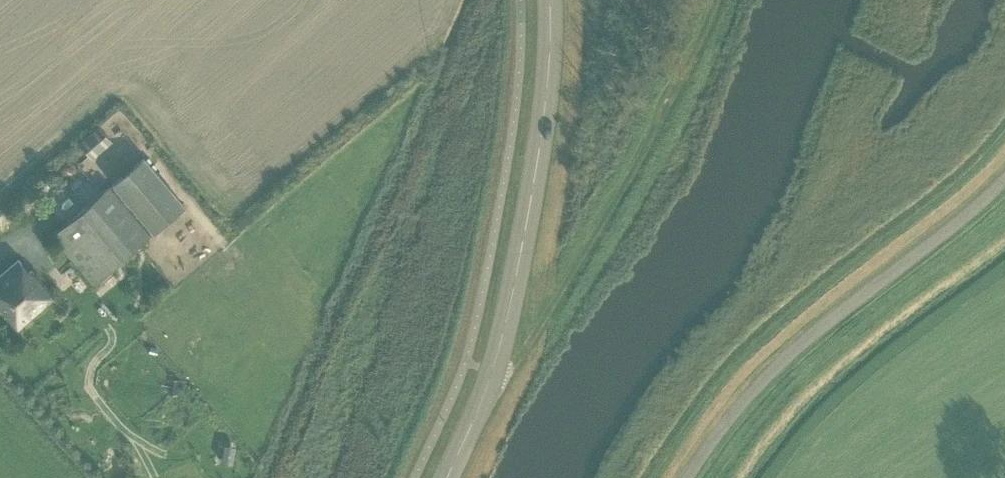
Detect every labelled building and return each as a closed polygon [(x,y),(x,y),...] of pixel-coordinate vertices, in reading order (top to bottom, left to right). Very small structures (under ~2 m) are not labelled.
[(112,183),(113,184),(154,233),(186,206),(145,157),(112,183)] [(151,234),(113,188),(110,185),(52,235),(93,284),(151,234)] [(56,298),(22,257),(0,274),(0,308),(18,330),(56,298)]
